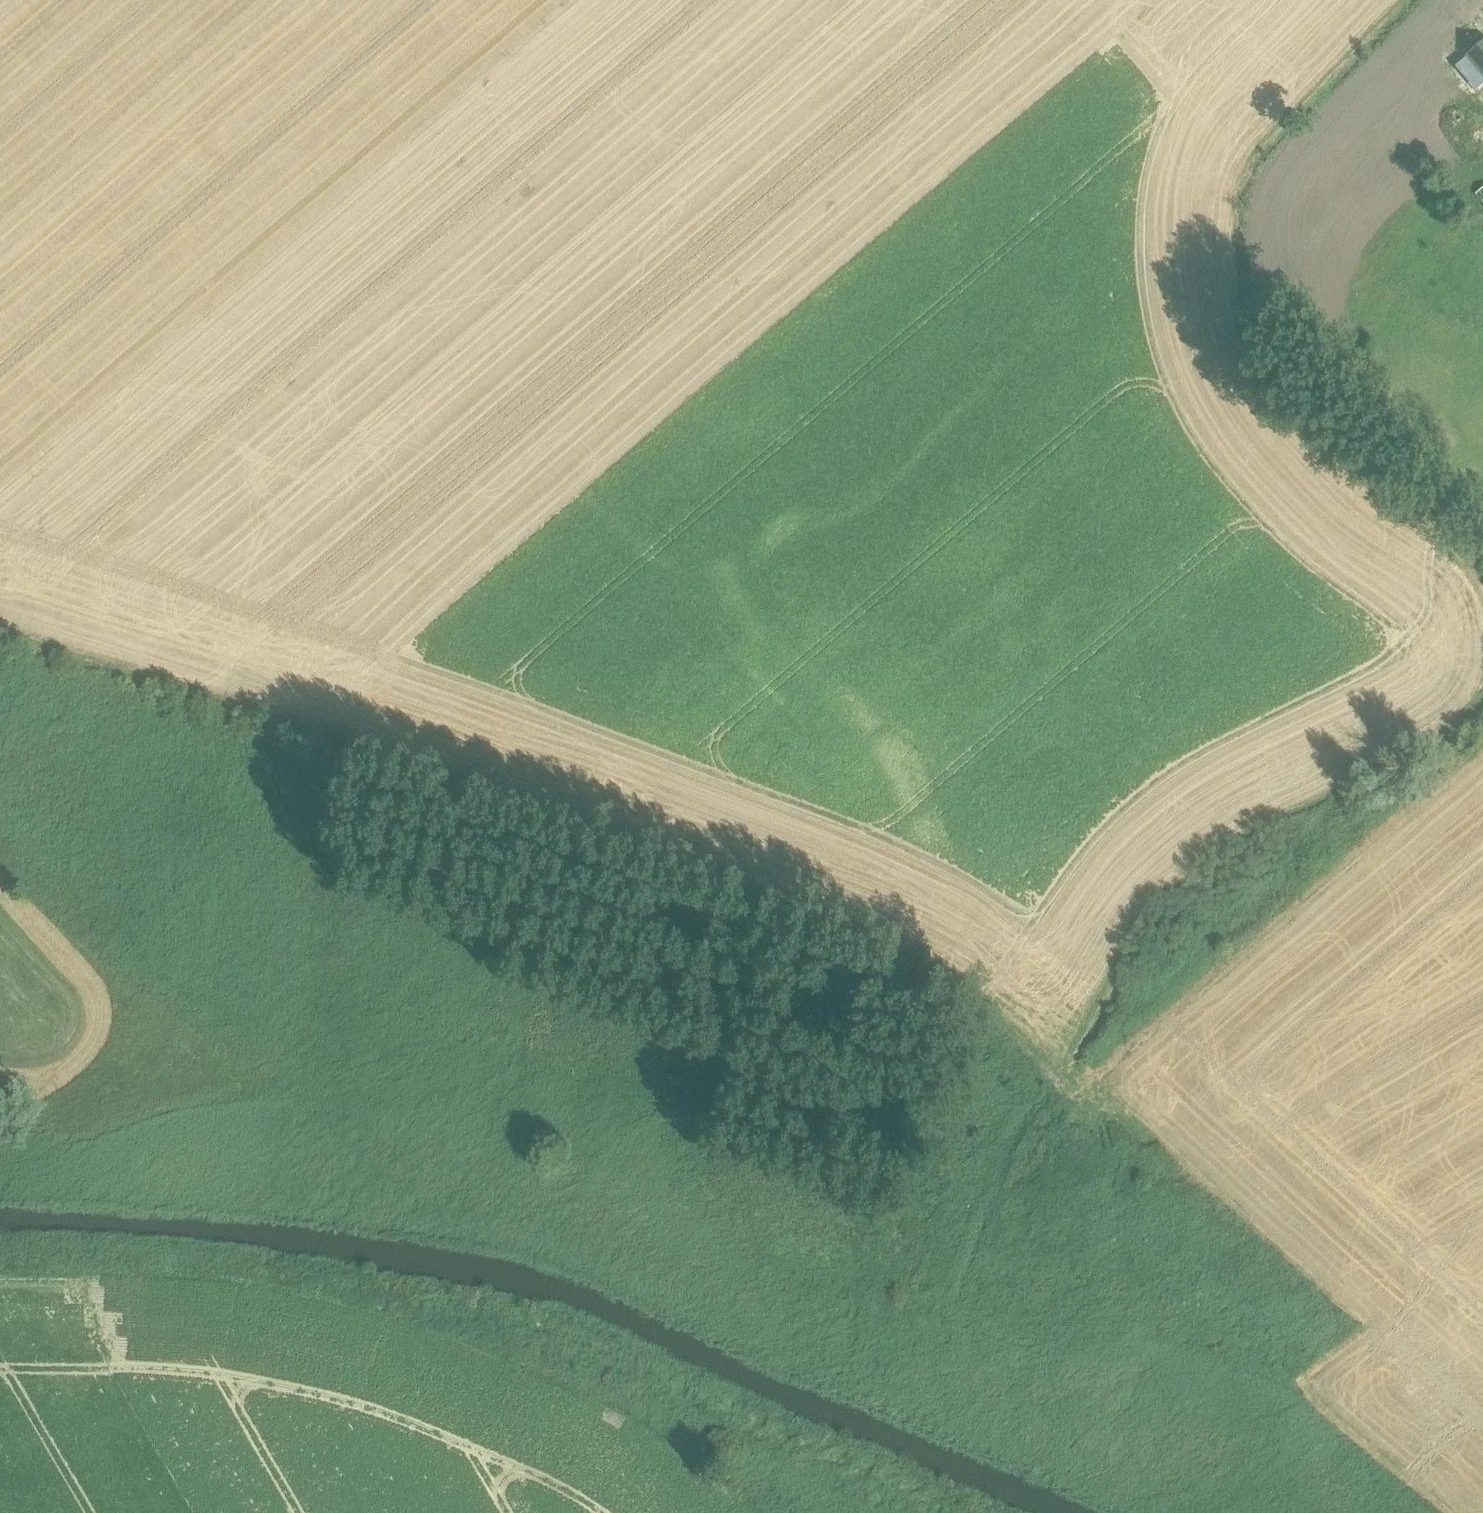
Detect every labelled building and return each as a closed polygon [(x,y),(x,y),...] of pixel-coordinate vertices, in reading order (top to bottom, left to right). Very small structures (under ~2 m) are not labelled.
[(1466,57),(1482,77),(1482,43),(1466,57)] [(1482,204),(1482,188),(1475,195),(1482,204)]
